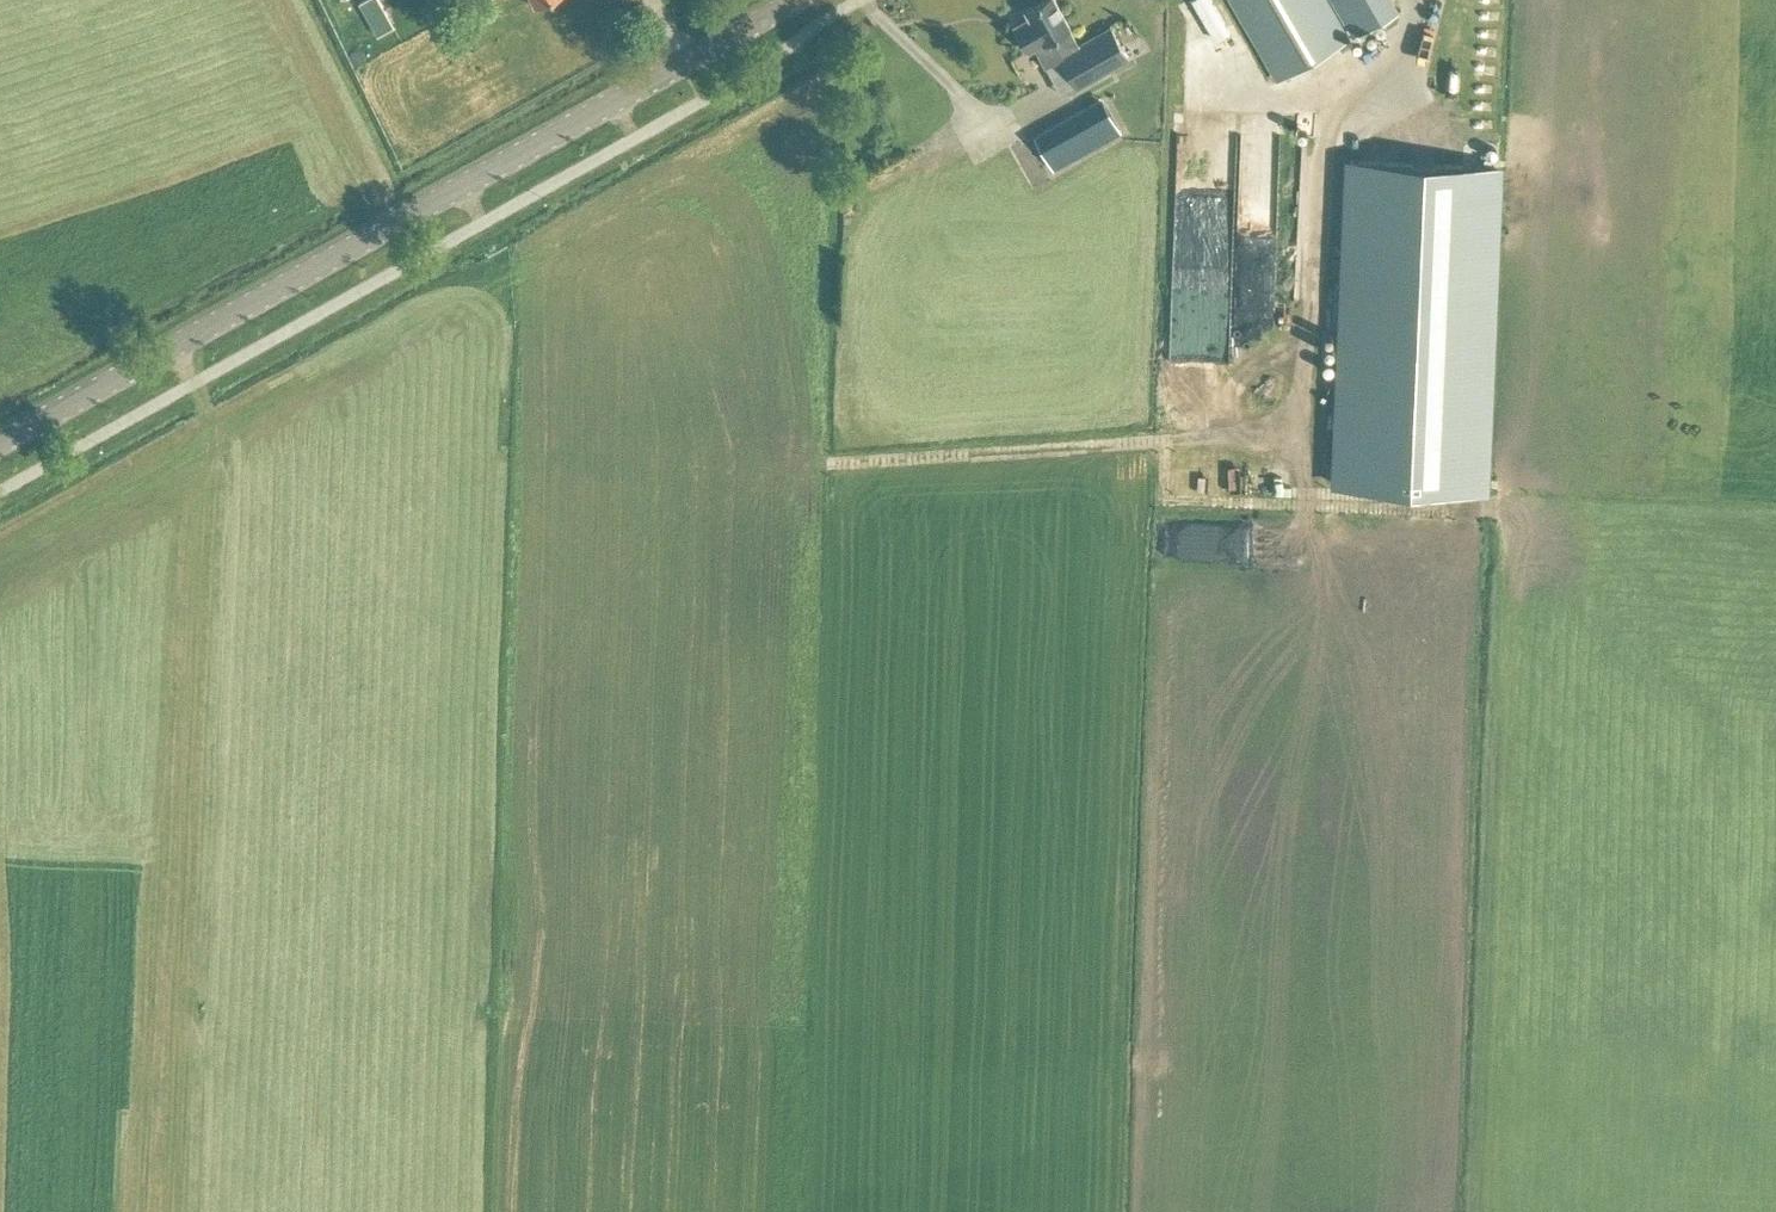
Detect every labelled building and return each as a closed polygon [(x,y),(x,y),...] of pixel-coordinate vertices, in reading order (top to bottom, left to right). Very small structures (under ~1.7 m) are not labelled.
[(395,24),(380,0),(361,0),(359,1),(378,34),(395,24)] [(1030,16),(1014,24),(1028,49),(1035,46),(1046,64),(1061,56),(1078,86),(1129,57),(1111,25),(1078,43),(1069,27),(1070,26),(1056,0),(1041,0),(1026,8),(1030,16)] [(1279,78),(1347,38),(1325,0),(1234,0),(1279,78)] [(1101,96),(1035,133),(1058,175),(1124,138),(1101,96)] [(1347,157),(1333,486),(1493,493),(1507,164),(1347,157)]
